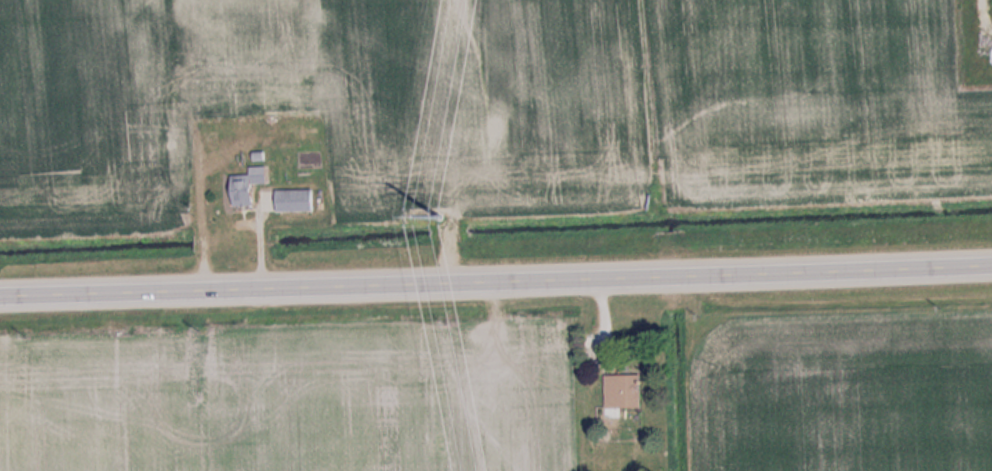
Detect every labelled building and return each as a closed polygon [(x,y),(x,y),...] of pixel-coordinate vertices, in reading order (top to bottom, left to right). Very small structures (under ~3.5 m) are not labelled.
[(239,207),(261,207),(261,184),(272,184),(272,167),(255,167),(255,176),(239,176),(239,207)] [(281,211),(321,211),(321,190),(281,190),(281,211)] [(650,410),(650,376),(613,376),(613,410),(650,410)]
